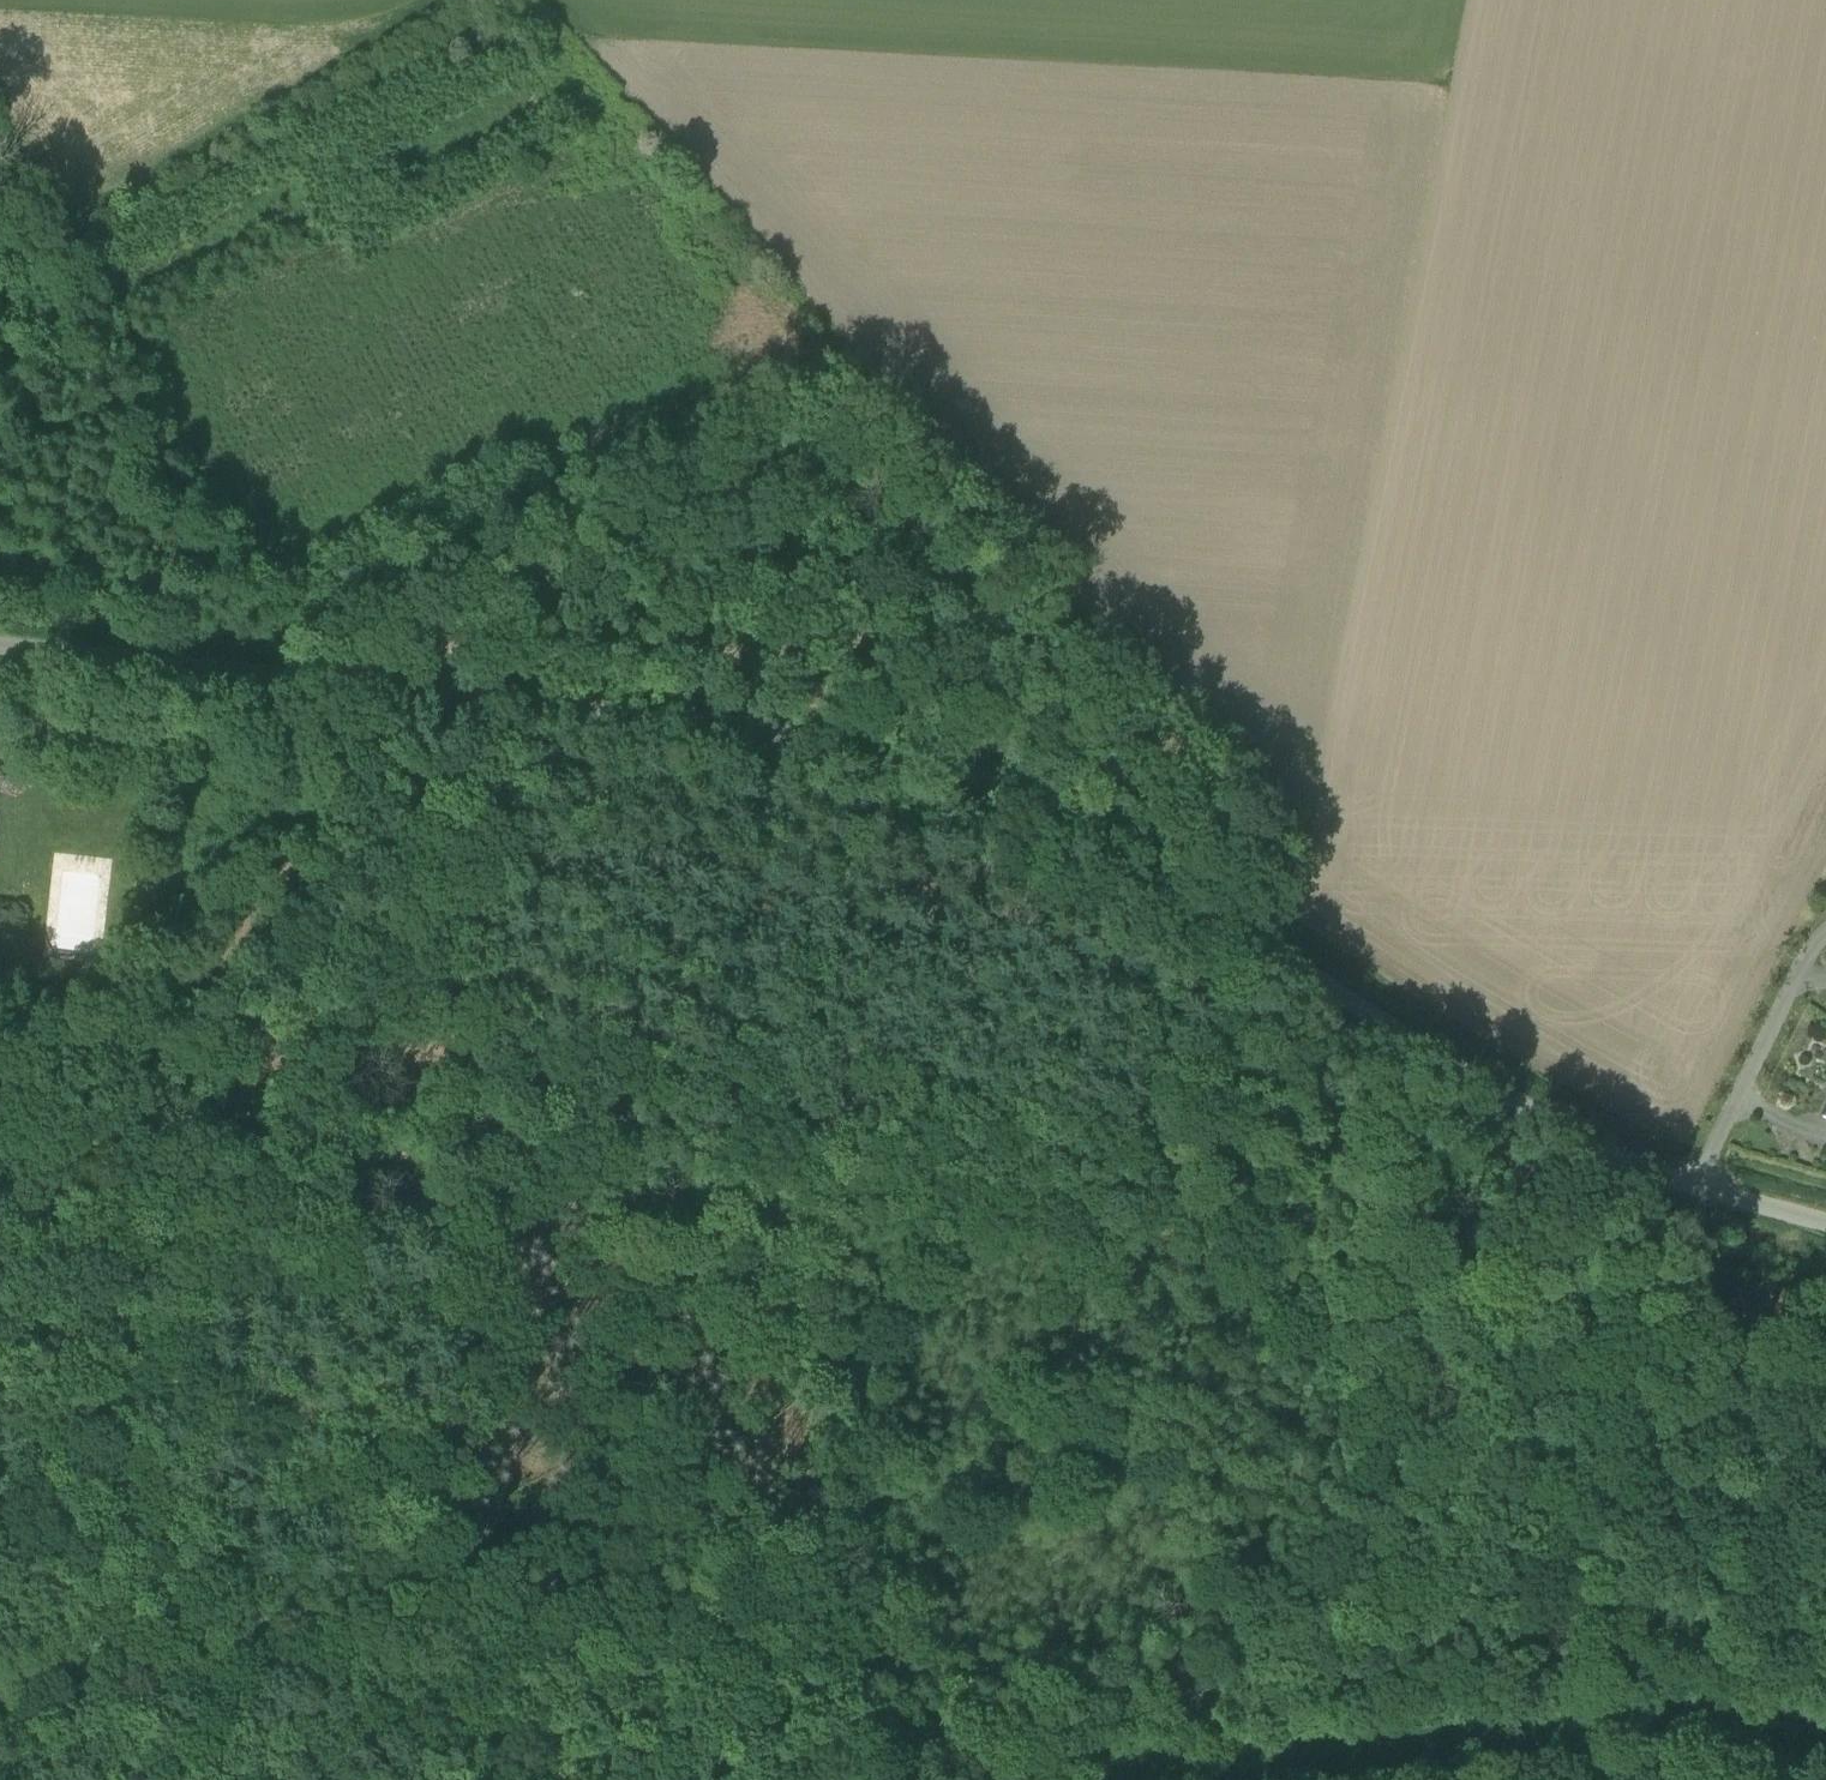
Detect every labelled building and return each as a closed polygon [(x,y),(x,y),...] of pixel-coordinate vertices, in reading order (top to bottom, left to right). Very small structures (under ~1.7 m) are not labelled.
[(56,858),(59,923),(110,921),(106,855),(56,858)]
